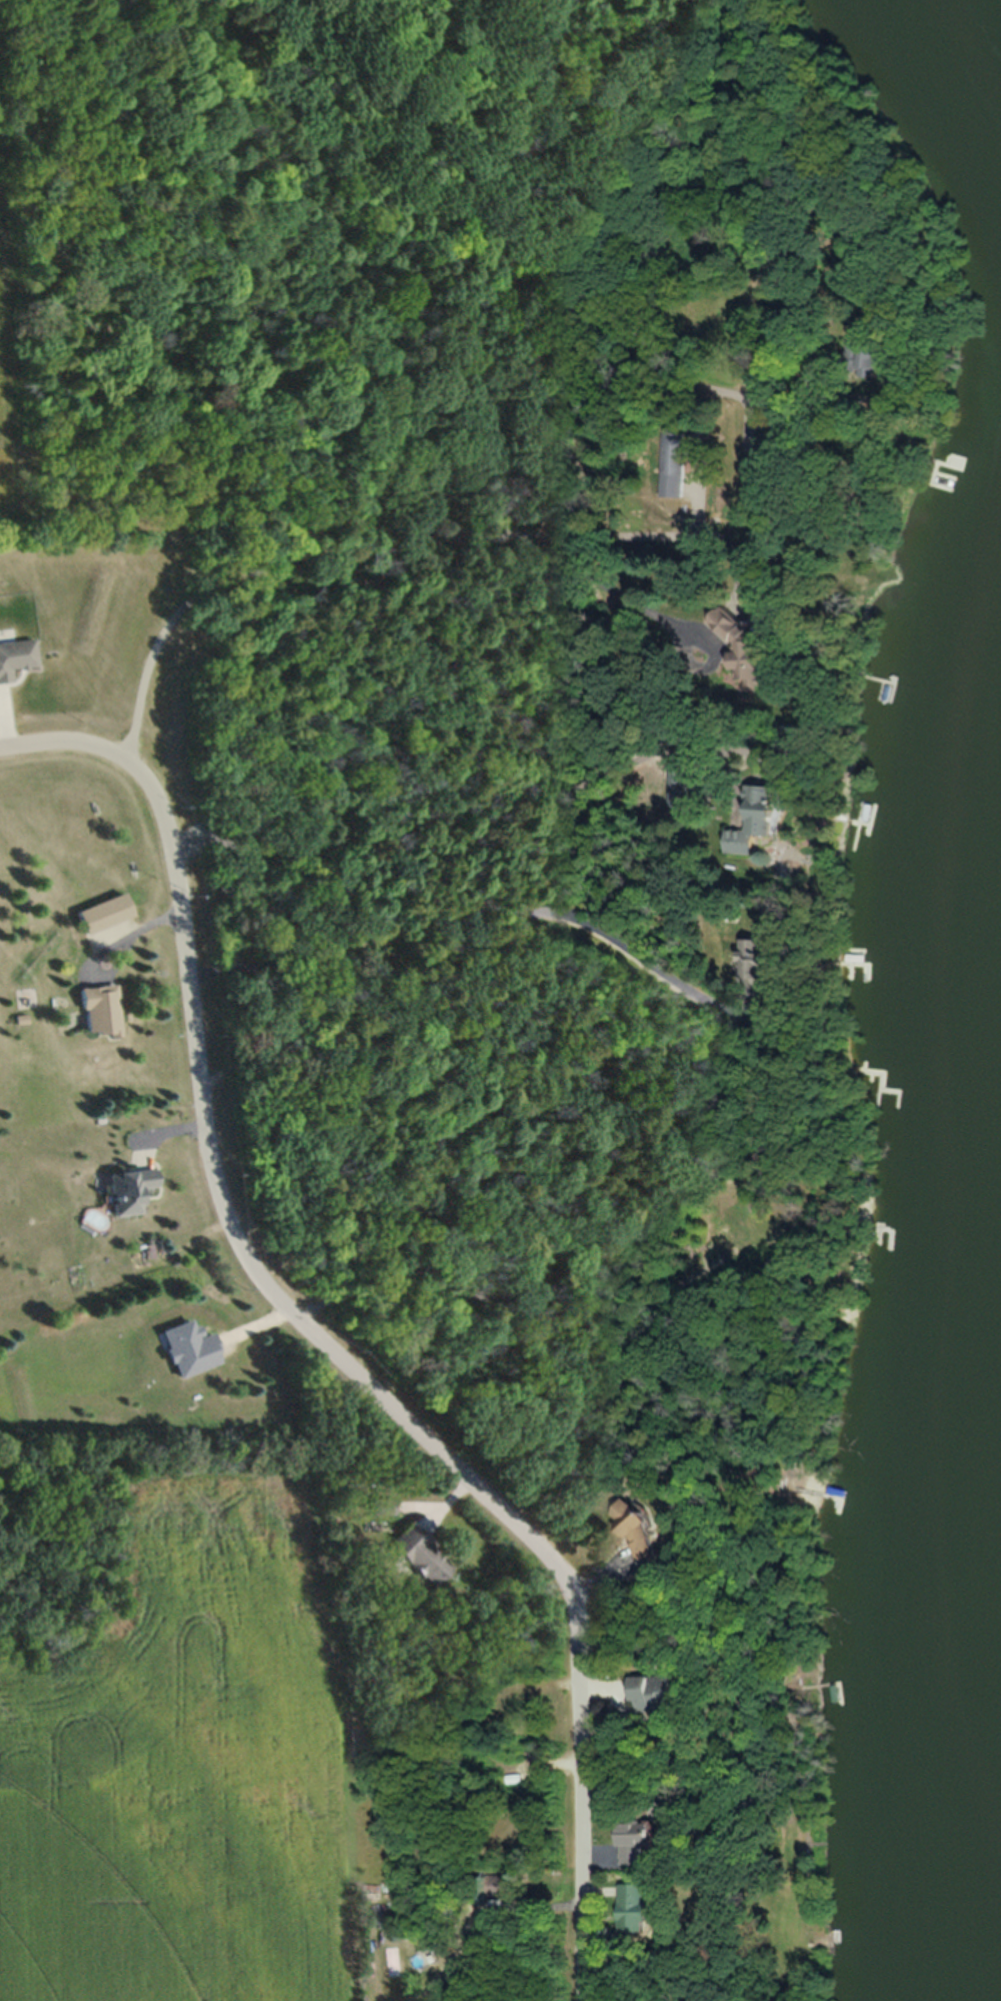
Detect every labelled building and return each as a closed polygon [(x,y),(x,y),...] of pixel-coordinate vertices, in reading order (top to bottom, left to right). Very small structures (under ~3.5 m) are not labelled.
[(903,350),(893,349),(886,346),(876,346),(861,340),(850,340),(845,354),(843,353),(814,342),(809,357),(808,361),(825,368),(902,371),(903,350)] [(686,458),(695,459),(695,442),(688,442),(688,429),(667,428),(666,494),(686,494),(686,458)] [(759,631),(728,603),(715,617),(749,649),(741,658),(761,677),(780,656),(769,646),(778,636),(766,624),(759,631)] [(35,638),(0,642),(0,682),(13,681),(12,668),(38,666),(35,638)] [(731,852),(762,853),(763,834),(782,835),(784,786),(755,785),(753,829),(732,829),(731,852)] [(773,938),(743,939),(744,960),(749,960),(749,984),(774,984),(773,938)] [(82,987),(85,1036),(120,1034),(117,985),(82,987)] [(110,1173),(114,1216),(146,1213),(144,1187),(159,1185),(158,1169),(110,1173)] [(621,1505),(641,1564),(665,1555),(648,1505),(637,1509),(634,1500),(621,1505)] [(454,1568),(410,1522),(388,1543),(432,1589),(454,1568)] [(684,1674),(639,1675),(640,1709),(685,1708),(684,1674)] [(627,1865),(653,1864),(652,1843),(665,1842),(664,1821),(625,1822),(627,1865)] [(485,1894),(520,1894),(520,1874),(485,1874),(485,1894)] [(626,1883),(627,1931),(655,1931),(655,1919),(661,1919),(660,1901),(655,1901),(655,1883),(626,1883)]
